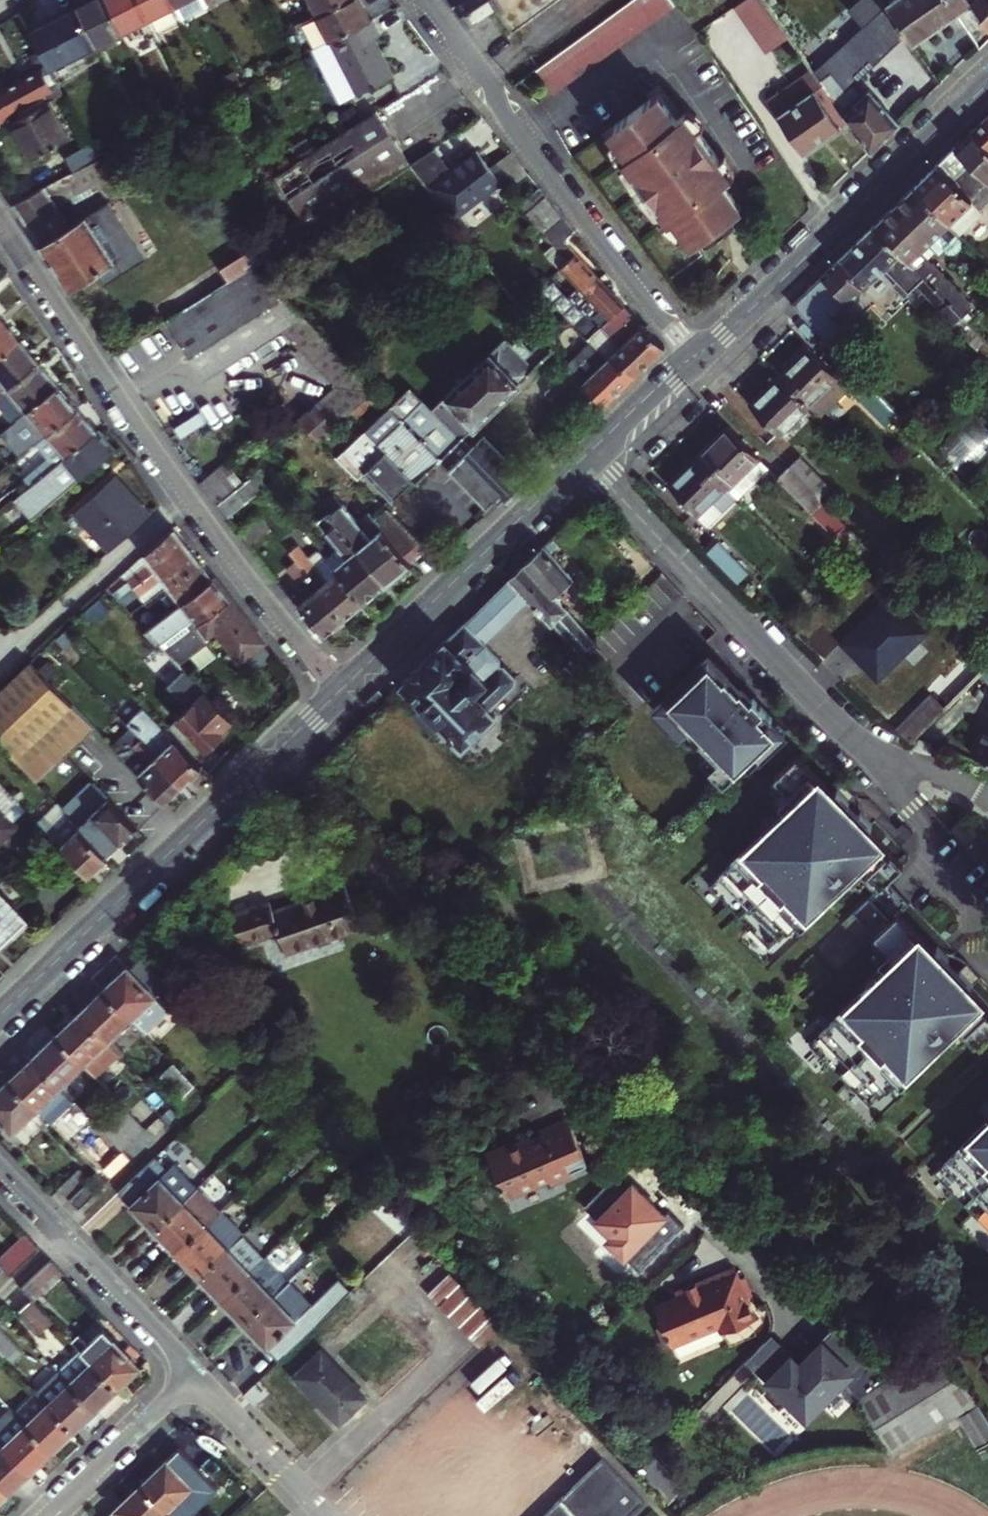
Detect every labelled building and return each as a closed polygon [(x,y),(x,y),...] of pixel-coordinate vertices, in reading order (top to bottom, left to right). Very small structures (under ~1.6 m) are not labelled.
[(94,44),(120,30),(104,0),(83,0),(74,4),(94,44)] [(120,30),(147,17),(138,0),(104,0),(120,30)] [(147,17),(154,30),(181,16),(172,0),(138,0),(147,17)] [(181,16),(207,2),(206,0),(172,0),(181,16)] [(339,0),(315,0),(320,9),(339,0)] [(320,9),(334,36),(374,16),(366,0),(339,0),(320,9)] [(455,9),(470,0),(449,0),(455,9)] [(506,27),(546,0),(488,0),(506,27)] [(534,65),(552,91),(675,8),(670,0),(629,0),(534,65)] [(784,29),(764,0),(745,0),(735,7),(764,48),(787,32),(784,29)] [(806,62),(808,65),(823,87),(845,119),(867,149),(897,120),(868,86),(860,91),(851,80),(904,35),(882,3),(880,0),(856,0),(849,5),(862,24),(806,62)] [(946,0),(887,0),(882,3),(904,35),(909,43),(953,10),(946,0)] [(953,10),(977,44),(987,34),(987,0),(946,0),(953,10)] [(74,4),(27,29),(47,63),(56,83),(74,76),(72,71),(101,58),(94,44),(74,4)] [(374,16),(334,36),(362,91),(397,73),(380,36),(385,33),(375,15),(374,16)] [(334,36),(317,45),(345,101),(362,91),(334,36)] [(800,149),(845,119),(823,87),(808,65),(763,96),(800,149)] [(0,89),(0,92),(1,95),(10,111),(49,88),(37,68),(0,89)] [(10,111),(1,95),(0,92),(0,123),(7,119),(13,115),(10,111)] [(614,164),(619,160),(665,222),(659,226),(675,240),(680,236),(687,245),(697,239),(701,244),(711,238),(727,226),(732,221),(728,216),(737,209),(718,183),(730,175),(721,155),(715,160),(693,131),(700,126),(684,112),(673,120),(654,95),(604,131),(611,141),(605,145),(614,164)] [(39,100),(13,115),(7,119),(29,155),(61,136),(39,100)] [(372,111),(277,172),(299,208),(280,220),(215,262),(224,277),(247,262),(405,161),(372,111)] [(970,135),(987,154),(987,119),(970,135)] [(967,134),(952,151),(985,186),(987,189),(987,154),(970,135),(967,134)] [(90,155),(84,143),(61,154),(68,167),(90,155)] [(485,163),(471,147),(446,167),(428,147),(405,161),(448,214),(495,176),(494,175),(485,163)] [(485,163),(494,175),(516,159),(507,147),(485,163)] [(944,230),(950,237),(976,212),(967,202),(974,196),(985,186),(952,151),(911,190),(946,228),(944,230)] [(52,203),(102,168),(94,157),(8,200),(64,282),(112,253),(118,262),(139,247),(103,196),(65,222),(52,203)] [(516,159),(494,175),(495,176),(502,185),(524,169),(516,159)] [(985,186),(974,196),(967,202),(976,212),(987,201),(987,189),(985,186)] [(871,229),(953,317),(964,306),(921,261),(911,251),(920,244),(929,253),(930,255),(943,267),(951,268),(959,261),(963,251),(950,237),(944,230),(946,228),(911,190),(871,229)] [(561,260),(557,263),(582,290),(597,275),(562,236),(570,229),(541,192),(519,207),(561,260)] [(942,327),(953,317),(871,229),(820,277),(845,304),(882,270),(895,283),(891,287),(902,298),(909,291),(942,327)] [(929,253),(920,244),(911,251),(921,261),(929,253)] [(341,404),(365,383),(302,319),(247,262),(224,277),(163,315),(200,372),(274,322),(329,377),(291,409),(310,432),(341,404)] [(660,343),(640,321),(624,301),(623,302),(620,299),(597,275),(582,290),(604,314),(606,317),(586,335),(590,339),(603,354),(610,348),(630,371),(660,343)] [(820,277),(789,306),(824,343),(840,328),(830,318),(845,304),(820,277)] [(425,457),(440,462),(477,502),(494,486),(498,491),(516,474),(474,431),(463,441),(453,431),(464,420),(465,419),(511,375),(524,363),(538,349),(547,340),(522,309),(512,317),(528,336),(512,351),(495,332),(482,345),(436,389),(435,390),(423,402),(402,380),(334,443),(356,466),(380,492),(402,472),(406,475),(425,457)] [(1,311),(0,312),(0,350),(19,334),(1,311)] [(19,334),(0,350),(0,378),(4,383),(37,357),(19,334)] [(590,339),(564,361),(587,391),(595,401),(596,403),(630,371),(610,348),(603,354),(590,339)] [(564,361),(553,347),(530,368),(564,411),(587,391),(564,361)] [(805,354),(776,380),(804,409),(816,421),(843,395),(853,405),(856,403),(881,431),(894,419),(832,353),(817,366),(805,354)] [(56,382),(37,357),(4,383),(24,407),(56,382)] [(965,392),(973,400),(987,387),(979,379),(965,392)] [(804,409),(776,380),(745,409),(773,439),(804,409)] [(74,404),(56,382),(24,407),(42,430),(74,404)] [(372,390),(365,383),(341,404),(347,412),(372,390)] [(75,403),(74,404),(42,430),(63,456),(94,430),(96,429),(75,403)] [(937,447),(959,472),(987,446),(987,428),(975,413),(937,447)] [(474,431),(464,420),(453,431),(463,441),(474,431)] [(110,449),(94,430),(63,456),(12,498),(28,518),(77,477),(110,449)] [(723,432),(692,461),(729,500),(760,471),(723,432)] [(334,443),(326,451),(348,473),(356,466),(334,443)] [(790,459),(780,468),(815,504),(824,495),(790,459)] [(230,481),(216,460),(194,476),(202,487),(209,497),(229,482),(230,481)] [(692,461),(662,489),(699,526),(713,512),(729,500),(692,461)] [(218,508),(238,494),(261,477),(252,465),(230,481),(229,482),(209,497),(218,508)] [(815,504),(780,468),(770,478),(804,515),(815,504)] [(105,548),(145,513),(110,473),(70,507),(58,517),(69,530),(80,520),(105,548)] [(315,497),(320,505),(376,574),(391,560),(415,540),(412,537),(382,507),(377,502),(352,522),(326,488),(315,497)] [(376,574),(320,505),(311,512),(339,548),(325,558),(329,563),(353,593),(376,574)] [(135,584),(189,541),(175,523),(144,551),(149,557),(127,574),(135,584)] [(169,583),(202,557),(189,541),(135,584),(142,594),(164,577),(169,583)] [(693,554),(724,588),(738,575),(707,541),(693,554)] [(533,551),(502,580),(519,599),(540,623),(544,625),(570,654),(586,639),(548,598),(563,581),(533,551)] [(214,573),(202,557),(169,583),(173,589),(151,607),(158,616),(214,573)] [(353,593),(329,563),(318,573),(309,562),(300,569),(334,611),(353,593)] [(334,611),(300,569),(291,576),(300,588),(288,597),(313,629),(334,611)] [(184,664),(209,645),(185,615),(191,610),(200,622),(206,617),(221,635),(238,655),(263,636),(246,614),(214,573),(158,616),(147,625),(157,636),(163,642),(184,664)] [(502,580),(452,629),(469,647),(519,599),(502,580)] [(826,653),(862,691),(913,643),(877,605),(826,653)] [(469,647),(452,629),(389,690),(423,726),(418,731),(423,736),(429,731),(446,749),(479,718),(473,712),(499,688),(499,681),(487,668),(485,663),(469,647)] [(184,664),(163,642),(156,649),(198,692),(180,710),(209,740),(224,726),(222,723),(233,713),(184,664)] [(29,656),(0,683),(0,741),(27,771),(40,759),(56,745),(87,715),(29,656)] [(673,680),(644,706),(716,786),(737,767),(738,769),(751,758),(749,756),(772,735),(741,701),(738,704),(728,693),(726,695),(715,682),(717,680),(697,659),(680,673),(682,675),(675,682),(673,680)] [(921,703),(919,701),(885,734),(901,750),(935,717),(921,703)] [(984,712),(979,723),(979,727),(961,763),(987,776),(987,714),(984,712)] [(168,740),(175,733),(159,716),(151,723),(168,740)] [(151,723),(141,734),(183,777),(201,759),(175,733),(168,740),(151,723)] [(183,777),(141,734),(131,743),(146,760),(138,767),(137,769),(163,795),(183,777)] [(146,760),(131,743),(123,751),(138,767),(146,760)] [(783,762),(760,782),(781,805),(692,888),(752,952),(841,871),(862,894),(823,930),(845,954),(856,943),(877,966),(788,1048),(847,1112),(936,1030),(987,1087),(987,1038),(950,996),(960,986),(946,971),(938,977),(917,953),(912,957),(879,923),(891,911),(869,888),(886,872),(852,836),(857,832),(833,808),(840,801),(826,787),(815,798),(783,762)] [(13,820),(10,817),(23,803),(0,779),(0,832),(13,820)] [(136,825),(91,780),(63,808),(106,854),(136,825)] [(63,808),(50,795),(32,812),(88,870),(106,854),(63,808)] [(8,871),(0,879),(0,886),(16,903),(27,892),(8,871)] [(16,903),(0,886),(0,942),(28,915),(16,903)] [(353,929),(340,887),(267,911),(262,901),(224,914),(235,943),(272,931),(279,953),(353,929)] [(136,1034),(145,1026),(159,1010),(146,997),(162,981),(136,956),(126,967),(119,968),(94,993),(122,1021),(136,1034)] [(94,993),(71,1016),(98,1043),(122,1021),(94,993)] [(172,1022),(159,1010),(145,1026),(156,1038),(172,1022)] [(71,1016),(47,1039),(75,1067),(93,1085),(116,1061),(98,1043),(71,1016)] [(47,1039),(23,1062),(51,1090),(75,1067),(47,1039)] [(242,1058),(235,1052),(226,1061),(233,1067),(242,1058)] [(242,1058),(233,1067),(240,1075),(249,1065),(242,1058)] [(0,1085),(0,1088),(26,1114),(51,1090),(23,1062),(0,1085)] [(190,1088),(168,1066),(156,1078),(179,1100),(190,1088)] [(0,1088),(0,1131),(5,1136),(26,1114),(0,1088)] [(909,1179),(969,1244),(987,1226),(987,1106),(909,1179)] [(115,1109),(92,1132),(113,1153),(136,1130),(115,1109)] [(503,1150),(484,1158),(502,1203),(550,1185),(551,1187),(571,1179),(569,1174),(582,1169),(564,1123),(536,1134),(538,1139),(528,1143),(527,1142),(519,1145),(521,1149),(505,1154),(503,1150)] [(519,1145),(503,1150),(505,1154),(521,1149),(519,1145)] [(109,1196),(146,1233),(188,1190),(166,1170),(159,1177),(143,1160),(109,1196)] [(63,1200),(77,1186),(82,1181),(92,1192),(98,1185),(88,1175),(84,1179),(73,1168),(52,1189),(63,1200)] [(87,1197),(77,1186),(63,1200),(73,1210),(87,1197)] [(375,1188),(364,1198),(371,1205),(382,1195),(375,1188)] [(146,1233),(169,1255),(210,1212),(188,1190),(146,1233)] [(210,1212),(169,1255),(193,1279),(235,1235),(210,1212)] [(0,1257),(0,1259),(5,1264),(12,1272),(42,1244),(29,1230),(0,1257)] [(193,1279),(216,1301),(258,1258),(235,1235),(193,1279)] [(400,1266),(423,1288),(444,1267),(421,1244),(400,1266)] [(34,1294),(37,1298),(66,1269),(53,1255),(24,1284),(34,1294)] [(258,1258),(216,1301),(239,1325),(282,1281),(258,1258)] [(722,1334),(756,1319),(747,1298),(751,1296),(743,1277),(738,1279),(733,1269),(675,1294),(676,1298),(654,1308),(671,1348),(719,1328),(722,1334)] [(282,1281),(239,1325),(279,1364),(348,1294),(335,1282),(310,1308),(282,1281)] [(57,1318),(37,1298),(34,1294),(23,1304),(46,1328),(57,1318)] [(469,1295),(449,1313),(466,1331),(486,1312),(469,1295)] [(17,1365),(30,1354),(3,1325),(0,1328),(0,1347),(17,1365)] [(124,1387),(143,1368),(108,1331),(88,1350),(124,1387)] [(858,1401),(886,1384),(832,1331),(797,1367),(768,1338),(745,1362),(805,1421),(844,1382),(850,1388),(857,1402),(858,1401)] [(979,1352),(987,1367),(987,1368),(987,1346),(979,1352)] [(858,1401),(892,1455),(958,1413),(979,1449),(987,1444),(987,1419),(946,1347),(886,1384),(858,1401)] [(102,1407),(124,1387),(88,1350),(66,1370),(102,1407)] [(322,1353),(295,1380),(341,1425),(368,1399),(322,1353)] [(80,1429),(102,1407),(66,1370),(43,1392),(80,1429)] [(60,1449),(80,1429),(43,1392),(23,1411),(60,1449)] [(60,1449),(23,1411),(22,1410),(0,1432),(37,1471),(60,1449)] [(37,1471),(0,1432),(0,1475),(16,1492),(37,1471)] [(178,1447),(140,1484),(168,1513),(194,1488),(197,1491),(209,1479),(178,1447)] [(642,1501),(602,1458),(542,1515),(627,1515),(642,1501)] [(678,1489),(648,1459),(634,1474),(664,1503),(678,1489)] [(16,1492),(0,1475),(0,1507),(16,1492)] [(168,1513),(140,1484),(106,1515),(165,1515),(168,1513)] [(168,1513),(171,1515),(187,1515),(205,1499),(197,1491),(194,1488),(168,1513)]
